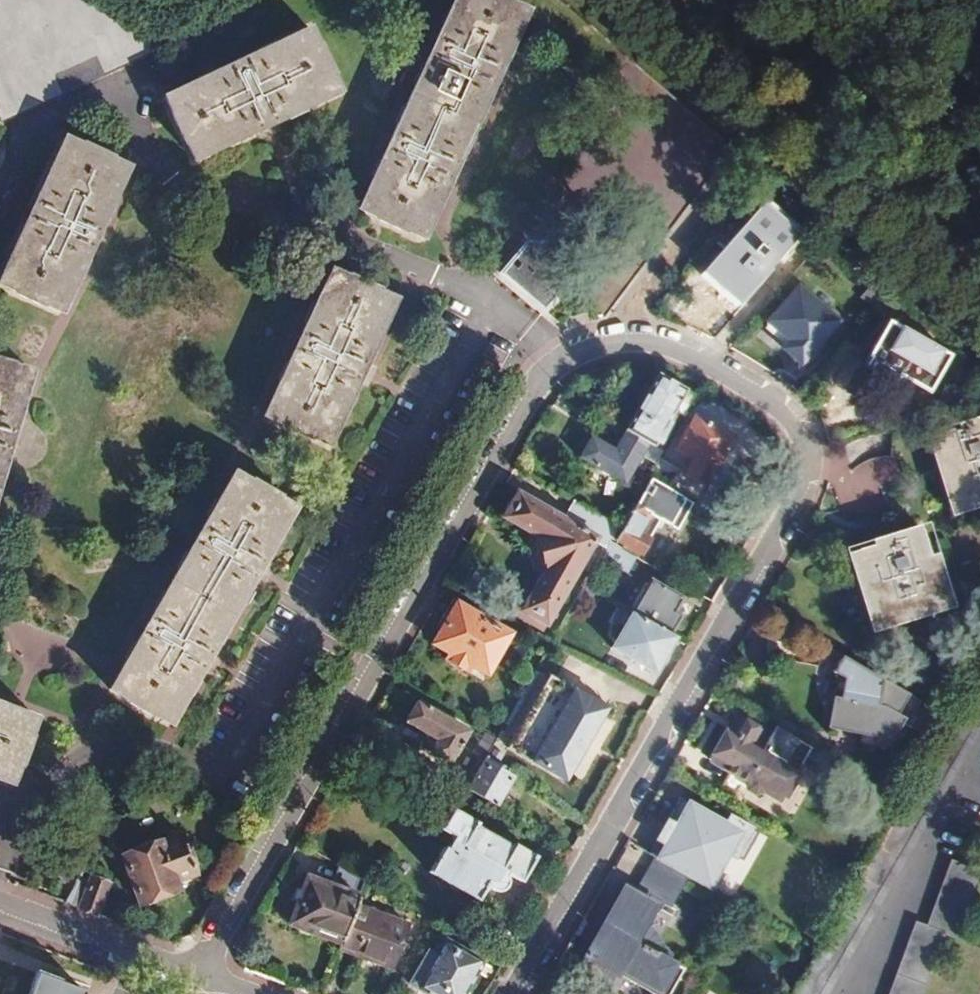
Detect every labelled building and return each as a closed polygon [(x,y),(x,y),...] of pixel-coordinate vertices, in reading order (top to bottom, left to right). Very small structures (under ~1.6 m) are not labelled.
[(151,48),(93,0),(0,0),(0,121),(151,48)] [(509,0),(449,0),(353,207),(418,236),(524,7),(509,0)] [(308,36),(163,106),(194,170),(339,101),(308,36)] [(59,133),(0,265),(0,282),(58,309),(124,163),(59,133)] [(798,232),(763,203),(703,273),(740,306),(779,256),(798,232)] [(567,280),(523,242),(497,272),(540,309),(567,280)] [(390,296),(327,267),(260,413),(323,442),(390,296)] [(788,285),(761,320),(786,338),(780,348),(795,359),(828,315),(788,285)] [(857,350),(860,352),(852,364),(878,380),(886,368),(888,370),(897,356),(925,374),(939,351),(879,314),(857,350)] [(0,359),(0,461),(29,367),(0,359)] [(690,393),(657,374),(624,430),(646,443),(650,445),(664,422),(672,426),(690,393)] [(923,431),(932,458),(949,454),(953,467),(938,473),(946,497),(968,491),(969,493),(979,489),(979,407),(949,419),(951,424),(941,428),(939,425),(923,431)] [(693,418),(676,449),(695,459),(686,475),(702,484),(713,467),(715,468),(722,455),(720,454),(729,438),(693,418)] [(587,436),(574,458),(621,485),(646,443),(624,430),(613,450),(587,436)] [(292,503),(229,467),(106,685),(167,720),(292,503)] [(505,513),(502,517),(534,536),(532,540),(531,546),(532,552),(533,558),(536,563),(539,567),(543,569),(521,610),(546,625),(595,541),(606,546),(609,540),(617,526),(572,501),(562,518),(517,492),(514,496),(511,496),(507,498),(504,502),(503,506),(503,510),(505,513)] [(653,505),(640,496),(616,537),(643,553),(652,537),(640,530),(653,505)] [(867,568),(855,573),(863,596),(870,594),(877,615),(896,609),(897,611),(921,602),(921,600),(941,592),(927,550),(900,559),(893,537),(860,548),(867,568)] [(609,540),(606,546),(600,556),(629,572),(638,557),(609,540)] [(680,595),(648,577),(630,610),(670,632),(680,614),(672,610),(680,595)] [(443,619),(447,620),(433,646),(449,655),(446,662),(468,675),(472,668),(488,677),(512,635),(453,601),(443,619)] [(670,632),(630,610),(610,645),(655,671),(675,635),(670,632)] [(836,692),(835,692),(828,721),(828,723),(857,730),(857,729),(860,726),(864,727),(862,729),(860,740),(882,744),(887,745),(888,740),(889,740),(903,718),(909,720),(921,696),(899,683),(898,683),(887,677),(843,652),(834,668),(840,671),(836,692)] [(606,707),(549,675),(505,750),(563,783),(606,707)] [(0,701),(0,777),(8,780),(33,713),(0,701)] [(420,703),(409,722),(437,738),(430,753),(451,764),(469,731),(420,703)] [(764,729),(732,710),(706,754),(741,775),(743,784),(752,789),(764,786),(782,756),(757,741),(764,729)] [(493,762),(486,757),(468,790),(495,805),(510,778),(490,767),(493,762)] [(738,828),(682,798),(650,856),(685,875),(706,887),(738,828)] [(437,830),(447,836),(426,874),(476,902),(487,883),(487,885),(489,888),(493,891),(497,892),(500,890),(503,887),(504,884),(503,880),(502,878),(504,874),(518,882),(532,857),(510,844),(508,848),(471,827),(473,824),(448,809),(437,830)] [(174,829),(115,854),(135,902),(172,886),(169,878),(190,868),(174,829)] [(685,875),(650,856),(632,891),(656,904),(667,910),(685,875)] [(918,921),(892,993),(924,993),(947,932),(957,936),(979,874),(979,870),(953,860),(929,926),(918,921)] [(287,897),(295,901),(289,921),(295,923),(296,931),(310,937),(317,933),(341,941),(355,904),(359,895),(357,894),(362,879),(336,864),(329,884),(306,875),(301,887),(292,884),(287,897)] [(83,880),(75,876),(60,902),(94,914),(105,882),(86,874),(83,880)] [(620,885),(581,953),(617,973),(621,968),(667,993),(669,993),(684,966),(642,943),(640,946),(634,943),(656,904),(632,891),(620,885)] [(409,925),(355,904),(341,941),(339,947),(392,969),(409,925)] [(428,952),(408,986),(423,993),(467,993),(486,962),(447,939),(436,956),(428,952)] [(36,975),(29,993),(84,993),(36,975)]
